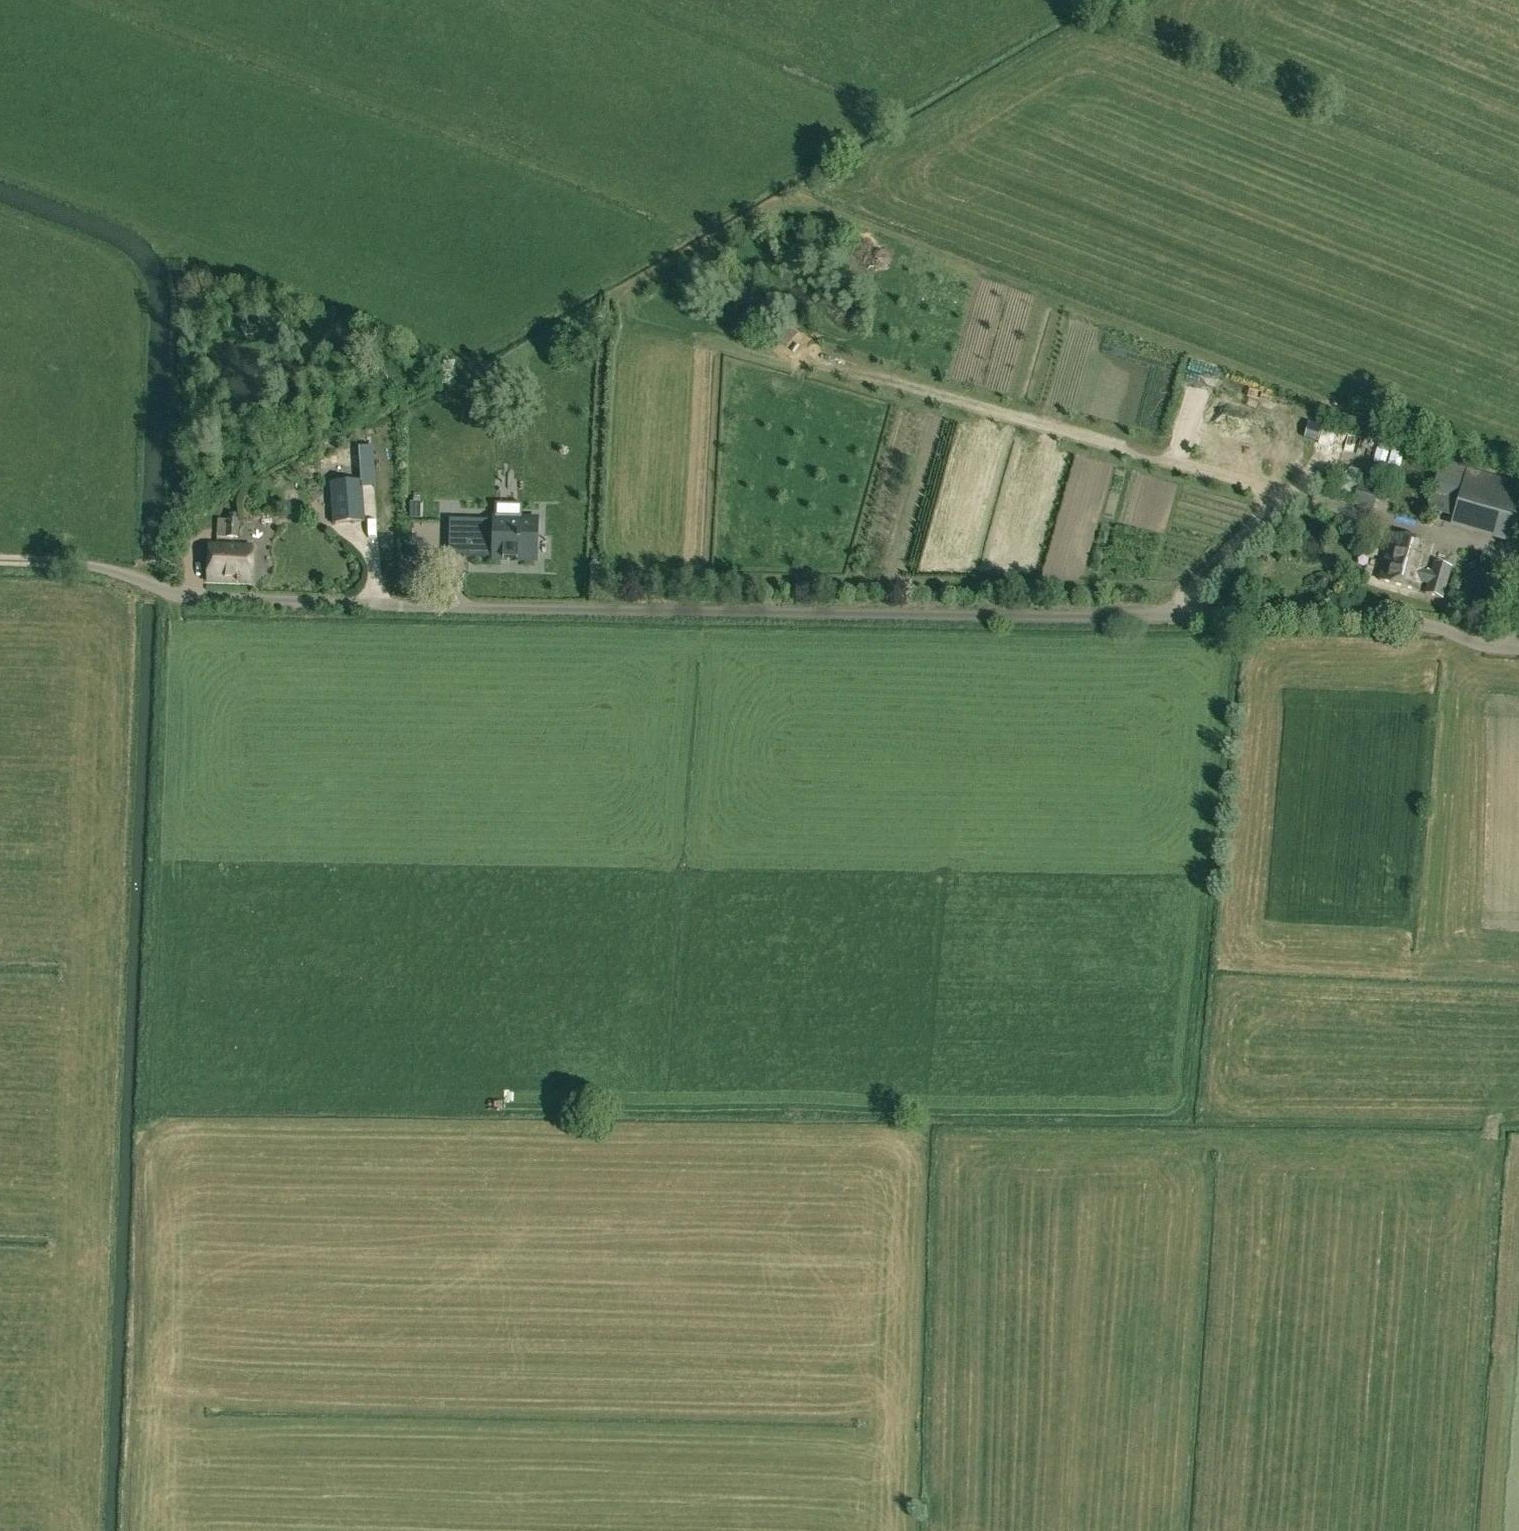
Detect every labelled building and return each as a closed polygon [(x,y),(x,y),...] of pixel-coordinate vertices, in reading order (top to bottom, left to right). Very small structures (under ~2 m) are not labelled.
[(428,429),(447,427),(446,419),(428,420),(428,429)] [(1320,427),(1308,423),(1304,437),(1315,440),(1320,427)] [(1378,487),(1359,481),(1362,471),(1351,468),(1338,480),(1336,480),(1331,495),(1353,502),(1352,503),(1372,509),(1378,487)] [(1474,471),(1460,531),(1518,545),(1518,482),(1474,471)] [(365,521),(362,480),(329,483),(332,523),(365,521)] [(420,503),(410,503),(410,517),(419,518),(420,503)] [(517,559),(535,559),(536,523),(521,522),(521,519),(509,519),(509,518),(499,518),(499,519),(495,518),(495,522),(450,521),(449,535),(464,535),(463,557),(497,558),(502,558),(502,561),(517,561),(517,559)] [(1424,593),(1442,599),(1451,566),(1433,561),(1430,570),(1424,568),(1431,544),(1392,534),(1379,580),(1418,591),(1420,583),(1426,584),(1424,593)] [(207,581),(250,583),(252,547),(209,545),(207,581)]
